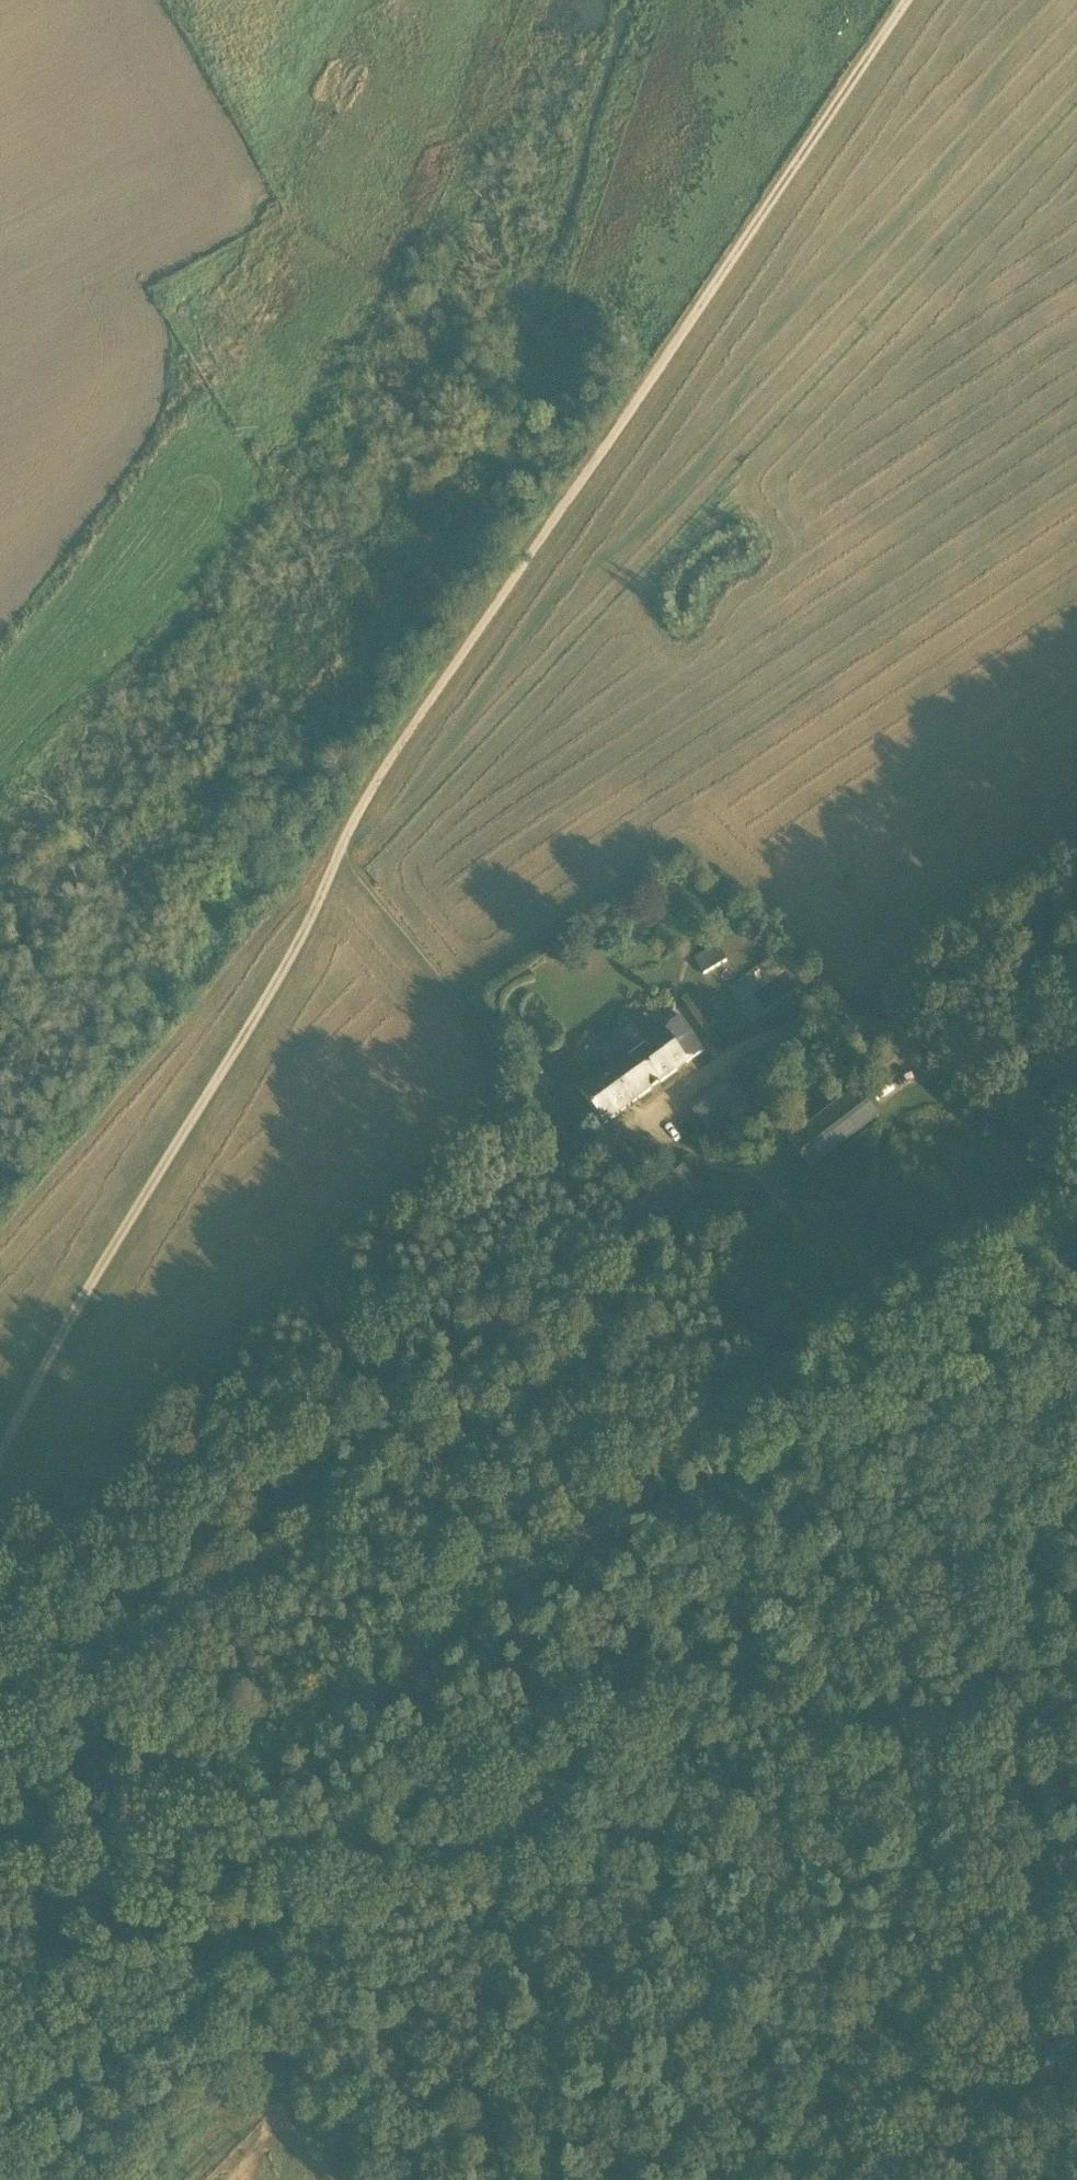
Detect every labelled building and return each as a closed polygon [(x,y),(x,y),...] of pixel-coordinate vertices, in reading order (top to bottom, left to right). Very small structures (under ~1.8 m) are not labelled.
[(704,975),(728,961),(719,946),(695,959),(704,975)] [(667,1026),(578,1090),(604,1126),(706,1051),(679,1017),(667,1026)] [(695,1111),(710,1130),(751,1098),(736,1079),(695,1111)] [(880,1116),(859,1088),(789,1142),(811,1170),(880,1116)]
